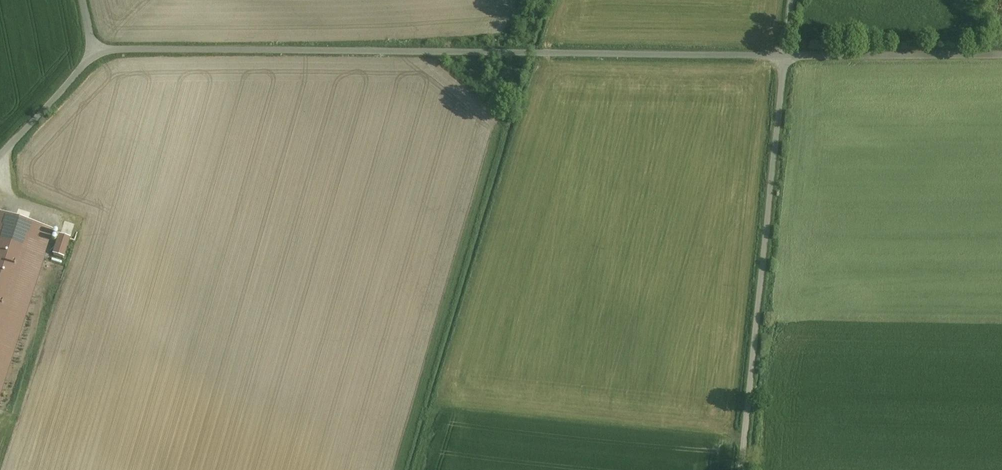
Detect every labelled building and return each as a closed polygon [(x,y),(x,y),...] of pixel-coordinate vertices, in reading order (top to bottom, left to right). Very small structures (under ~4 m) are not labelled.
[(53,231),(0,214),(0,397),(53,231)] [(59,236),(52,256),(64,260),(71,240),(59,236)]
